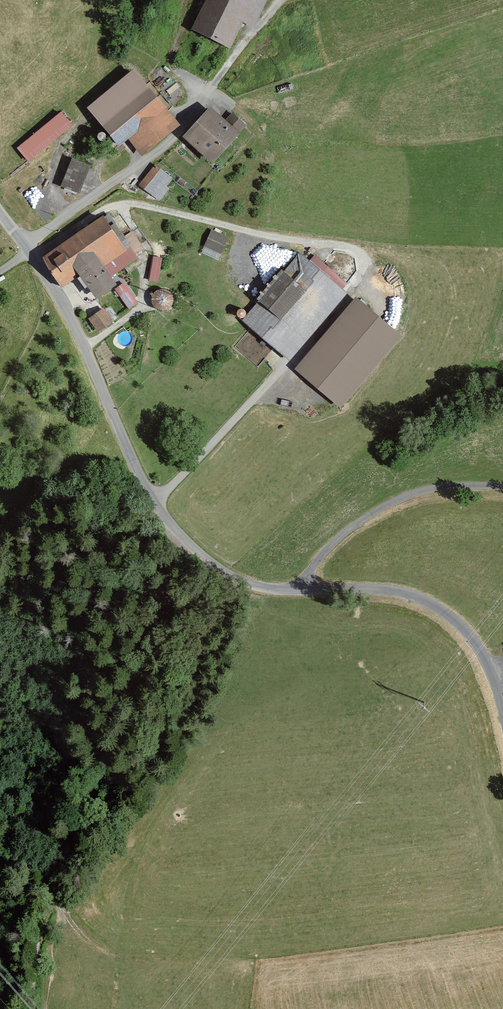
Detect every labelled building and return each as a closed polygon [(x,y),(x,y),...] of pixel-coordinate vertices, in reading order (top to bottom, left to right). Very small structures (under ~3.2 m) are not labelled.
[(184,27),(230,50),(242,25),(251,30),(266,0),(197,0),(184,27)] [(179,125),(134,69),(87,107),(119,146),(128,138),(142,155),(179,125)] [(243,137),(212,107),(180,141),(211,171),(243,137)] [(69,127),(56,112),(13,148),(25,163),(69,127)] [(91,165),(70,157),(60,186),(80,193),(91,165)] [(178,183),(158,165),(137,188),(157,206),(178,183)] [(100,216),(42,255),(73,301),(131,262),(125,253),(100,216)] [(213,228),(202,251),(219,260),(230,236),(213,228)] [(151,280),(160,281),(163,255),(153,254),(151,280)] [(348,294),(299,254),(240,324),(286,365),(348,294)] [(126,280),(115,287),(128,308),(139,302),(126,280)] [(174,289),(154,289),(153,308),(173,309),(174,289)] [(104,306),(88,317),(99,331),(114,320),(104,306)]
